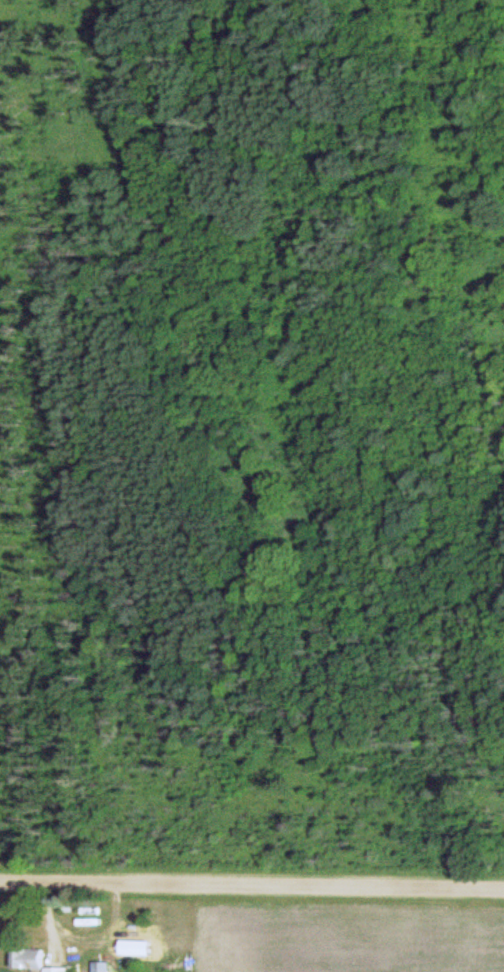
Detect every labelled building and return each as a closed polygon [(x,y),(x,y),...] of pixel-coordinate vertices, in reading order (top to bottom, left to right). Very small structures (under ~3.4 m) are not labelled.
[(42,949),(15,949),(15,969),(42,969),(42,949)] [(92,962),(92,971),(109,971),(109,962),(92,962)]
